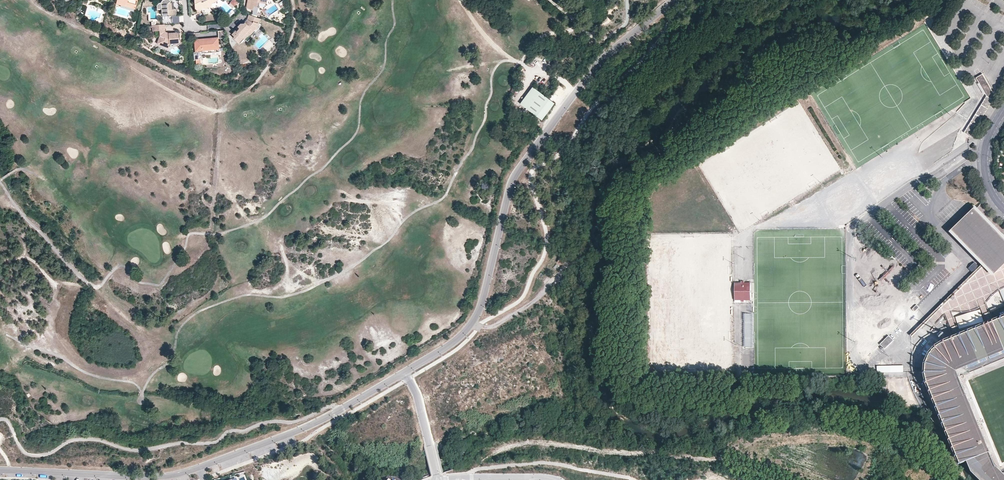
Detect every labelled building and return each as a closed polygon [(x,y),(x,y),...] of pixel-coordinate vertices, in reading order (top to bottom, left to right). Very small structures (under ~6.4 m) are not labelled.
[(127,3),(117,0),(116,6),(135,11),(137,4),(127,2),(127,3)] [(171,16),(177,15),(176,8),(173,8),(172,3),(170,2),(171,1),(171,0),(162,0),(160,3),(158,2),(156,5),(157,9),(161,7),(162,10),(168,9),(171,16)] [(203,16),(206,16),(207,15),(206,12),(208,10),(211,10),(214,6),(213,4),(215,1),(218,2),(219,0),(197,0),(203,16)] [(246,7),(253,8),(253,5),(257,6),(258,6),(259,1),(265,2),(265,0),(247,0),(246,7)] [(260,18),(248,14),(247,19),(244,22),(244,23),(243,23),(241,23),(238,26),(239,28),(237,30),(236,29),(232,34),(234,36),(233,37),(239,43),(243,37),(247,32),(250,35),(257,26),(260,18)] [(171,16),(162,16),(163,24),(164,24),(172,23),(171,16)] [(165,32),(164,24),(163,24),(152,25),(152,31),(155,31),(159,30),(159,36),(157,41),(162,43),(161,46),(167,49),(169,43),(179,43),(178,32),(167,33),(165,34),(164,33),(165,32)] [(216,37),(195,39),(196,51),(218,49),(216,37)] [(969,136),(995,95),(982,74),(975,78),(985,95),(963,132),(969,136)] [(525,107),(537,91),(532,87),(520,103),(525,107)] [(551,100),(537,91),(525,107),(538,117),(541,119),(552,104),(553,102),(551,100)] [(542,120),(555,103),(553,102),(552,104),(541,119),(542,120)] [(975,210),(952,233),(982,264),(992,274),(1003,263),(1003,240),(975,210)] [(972,273),(979,267),(975,262),(968,268),(972,273)] [(999,288),(1002,287),(1003,286),(1003,263),(992,274),(982,264),(935,310),(941,316),(942,315),(943,313),(949,311),(950,311),(951,310),(952,310),(955,310),(958,311),(960,311),(963,311),(965,310),(969,310),(970,309),(972,309),(974,308),(976,307),(978,306),(983,302),(984,302),(984,301),(985,301),(988,297),(991,294),(995,290),(999,288)] [(750,299),(750,282),(744,282),(744,280),(740,280),(740,282),(734,282),(734,300),(740,300),(741,301),(744,301),(744,300),(750,299)] [(1002,287),(999,288),(995,290),(991,294),(988,297),(985,301),(984,301),(984,302),(983,302),(978,306),(976,307),(974,308),(972,309),(970,309),(969,310),(965,310),(963,311),(960,311),(958,311),(955,310),(952,310),(951,310),(950,311),(949,311),(943,313),(942,315),(941,316),(943,318),(945,316),(951,314),(952,313),(955,313),(960,314),(963,314),(966,313),(971,312),(973,312),(978,309),(979,309),(986,303),(993,296),(997,293),(999,292),(1000,291),(1003,289),(1003,286),(1002,287)] [(744,314),(745,348),(753,347),(752,314),(744,314)] [(961,339),(946,345),(950,357),(951,360),(1003,338),(1003,317),(1001,318),(1001,319),(1002,322),(986,328),(985,325),(960,335),(961,339)] [(985,325),(986,328),(1002,322),(1001,319),(1001,318),(1000,317),(984,323),(985,325)] [(944,342),(946,345),(961,339),(960,335),(959,333),(944,340),(944,342)] [(884,349),(894,341),(889,336),(880,344),(884,349)] [(951,360),(953,363),(954,365),(957,372),(1003,352),(1003,338),(951,360)] [(946,345),(944,342),(943,342),(937,345),(935,347),(932,349),(930,351),(928,353),(927,355),(925,359),(924,360),(924,363),(923,366),(923,369),(923,371),(924,375),(924,377),(926,383),(930,382),(942,377),(941,372),(940,370),(940,368),(941,366),(942,364),(943,363),(946,359),(950,357),(946,345)] [(946,363),(951,360),(950,357),(946,359),(943,363),(942,364),(941,366),(940,368),(940,370),(941,372),(942,377),(945,376),(945,373),(944,370),(944,368),(944,367),(944,366),(944,365),(945,364),(946,363)] [(989,448),(957,372),(954,365),(953,363),(951,360),(946,363),(945,364),(944,365),(944,366),(944,367),(944,368),(944,370),(945,373),(945,376),(942,377),(974,454),(989,448)] [(965,454),(969,463),(978,458),(974,454),(942,377),(930,382),(933,389),(929,390),(940,419),(935,426),(948,435),(951,443),(953,444),(965,454)] [(927,391),(929,390),(933,389),(930,382),(926,383),(925,384),(927,391)] [(969,463),(975,478),(977,479),(1003,479),(1003,476),(998,470),(989,448),(974,454),(978,458),(969,463)]
